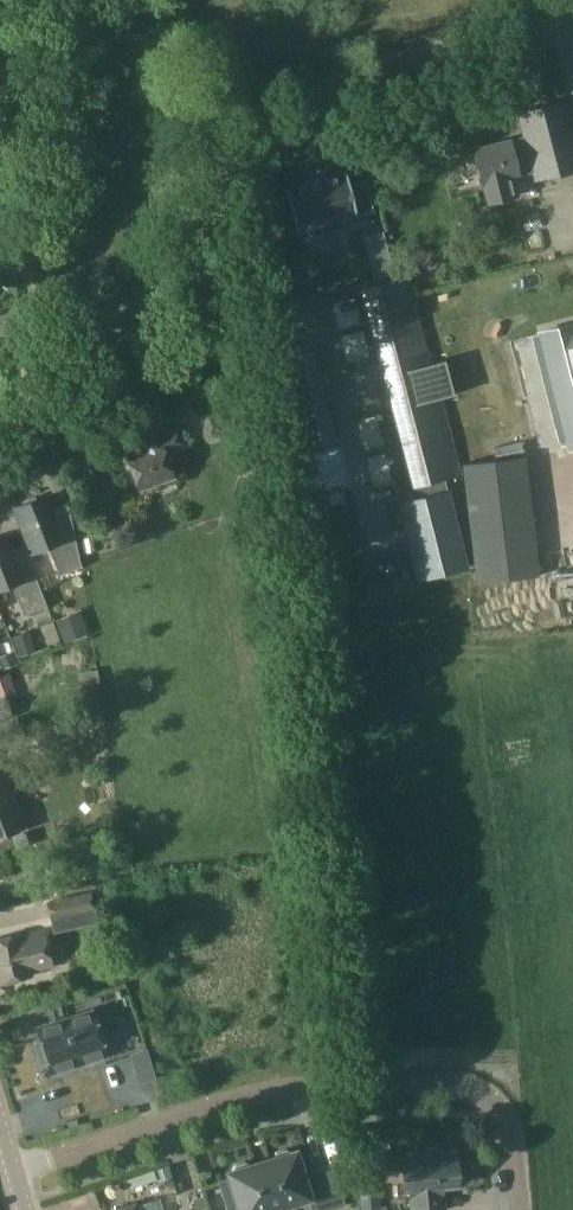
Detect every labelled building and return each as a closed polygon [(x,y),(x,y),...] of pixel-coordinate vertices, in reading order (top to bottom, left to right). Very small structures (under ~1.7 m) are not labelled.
[(532,171),(534,180),(572,170),(572,139),(563,100),(517,112),(523,137),(473,150),(482,184),(484,184),(488,202),(511,196),(507,177),(532,171)] [(286,190),(296,231),(311,227),(313,236),(344,228),(342,220),(373,212),(366,182),(349,186),(346,175),(324,180),(323,176),(307,180),(308,184),(286,190)] [(388,256),(370,262),(375,280),(393,275),(388,256)] [(458,472),(407,276),(363,288),(414,484),(458,472)] [(538,334),(567,449),(572,448),(572,325),(538,334)] [(10,351),(10,338),(0,338),(0,352),(10,351)] [(300,452),(334,444),(336,443),(312,349),(285,356),(288,370),(275,373),(281,397),(286,396),(300,452)] [(231,407),(206,411),(210,437),(235,433),(231,407)] [(183,444),(177,428),(123,448),(138,489),(172,476),(163,452),(183,444)] [(289,457),(309,612),(317,677),(351,673),(341,605),(320,453),(289,457)] [(476,586),(540,578),(527,457),(462,464),(476,586)] [(400,504),(419,580),(466,568),(447,492),(400,504)] [(21,502),(23,505),(13,509),(30,553),(47,547),(58,576),(80,567),(68,509),(51,515),(44,497),(35,500),(34,497),(21,502)] [(9,581),(21,612),(45,603),(24,550),(11,555),(4,536),(0,538),(0,584),(9,581)] [(60,655),(62,675),(83,673),(81,653),(60,655)] [(78,686),(85,730),(106,727),(99,683),(78,686)] [(10,696),(5,698),(4,696),(0,698),(0,747),(24,738),(16,717),(13,718),(12,716),(17,714),(10,696)] [(23,827),(0,765),(0,835),(23,827)] [(90,892),(46,902),(50,920),(95,910),(90,892)] [(0,938),(0,982),(31,975),(30,971),(50,967),(42,930),(21,935),(21,933),(0,938)] [(51,1073),(105,1056),(104,1051),(111,1048),(100,1014),(93,1016),(91,1011),(37,1028),(41,1039),(34,1041),(41,1064),(48,1062),(51,1073)] [(146,1050),(128,1055),(137,1085),(155,1080),(146,1050)] [(438,1153),(438,1147),(415,1150),(415,1155),(400,1157),(402,1174),(405,1174),(408,1198),(409,1197),(410,1209),(442,1209),(443,1209),(440,1186),(457,1185),(457,1182),(459,1179),(458,1167),(455,1165),(454,1152),(438,1153)] [(311,1209),(323,1209),(342,1204),(330,1166),(312,1172),(306,1154),(297,1157),(294,1150),(290,1152),(284,1149),(274,1152),(271,1157),(249,1164),(243,1161),(233,1165),(230,1170),(226,1172),(228,1179),(218,1182),(227,1209),(271,1209),(308,1198),(311,1209)]
